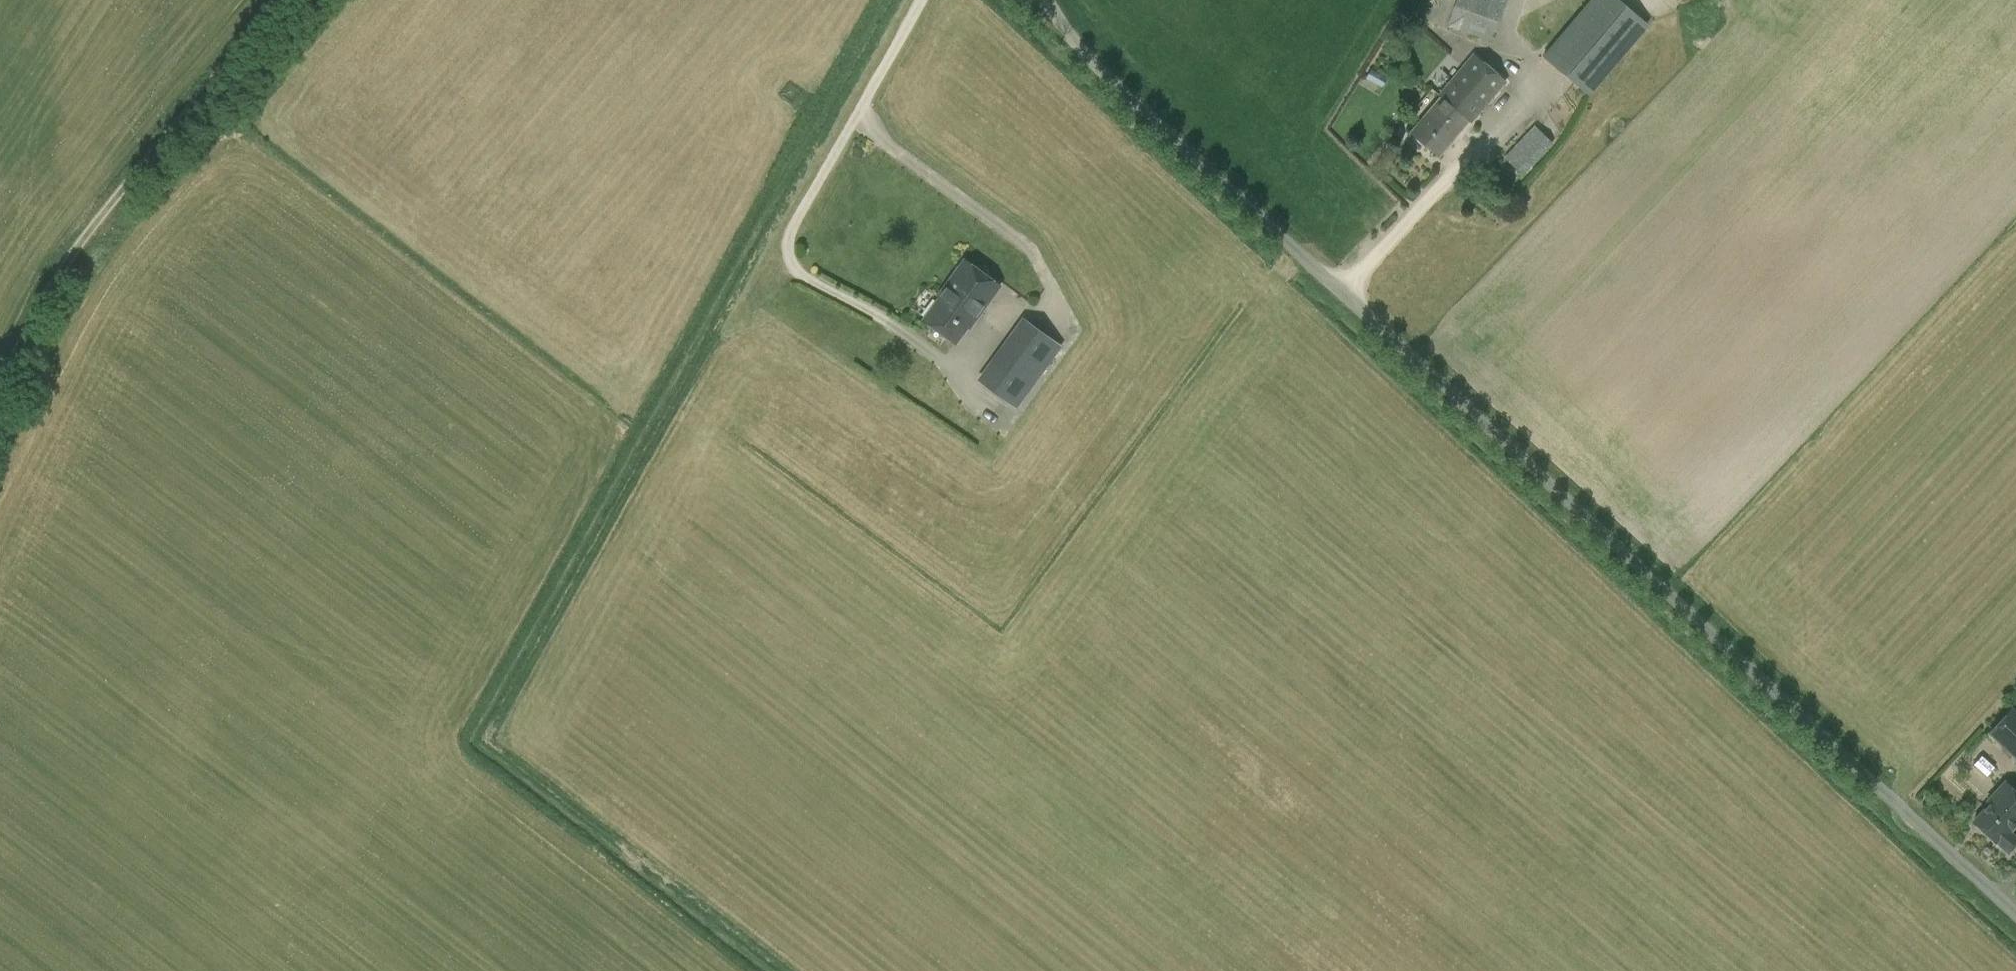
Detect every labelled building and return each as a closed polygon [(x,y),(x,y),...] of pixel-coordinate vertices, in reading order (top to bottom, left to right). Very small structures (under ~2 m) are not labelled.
[(1448,26),(1491,41),(1497,21),(1500,21),(1507,0),(1456,0),(1448,26)] [(1545,56),(1589,94),(1648,26),(1618,0),(1593,0),(1545,56)] [(1504,85),(1471,56),(1439,93),(1442,96),(1412,131),(1439,155),(1469,119),(1472,122),(1504,85)] [(1504,157),(1523,175),(1554,142),(1535,124),(1504,157)] [(939,297),(922,319),(953,342),(970,320),(972,321),(998,286),(962,260),(937,295),(939,297)] [(1018,328),(979,381),(1010,404),(1049,350),(1018,328)] [(2009,707),(1988,731),(2015,757),(2015,714),(2009,707)] [(1973,821),(1995,840),(1995,839),(2008,851),(2015,843),(2015,836),(2009,830),(2015,822),(2015,791),(2004,781),(1987,799),(1990,802),(1973,821)]
